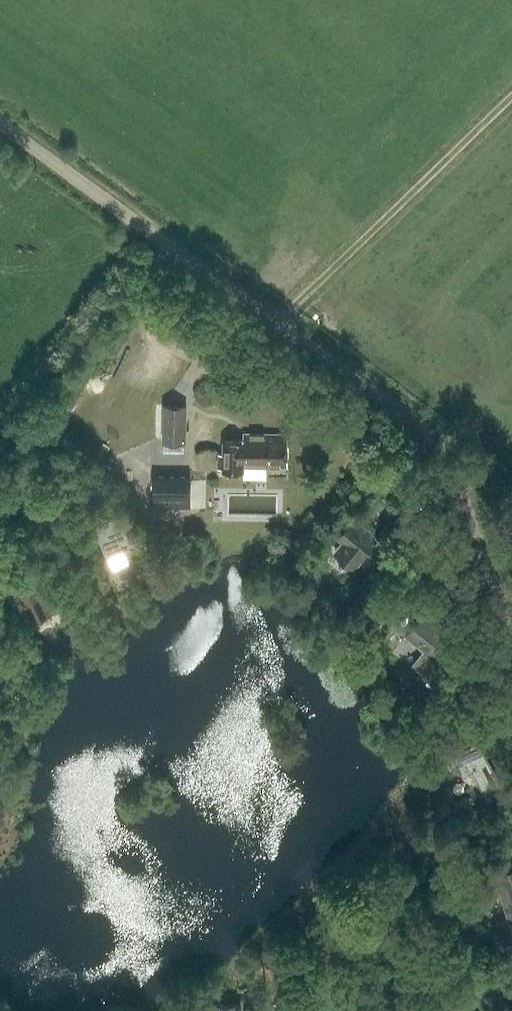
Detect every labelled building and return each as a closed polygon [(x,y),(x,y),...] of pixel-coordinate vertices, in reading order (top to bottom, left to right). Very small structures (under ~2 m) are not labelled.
[(187,404),(163,404),(163,442),(187,443),(187,404)] [(243,470),(243,466),(287,467),(286,434),(243,433),(243,440),(224,440),(223,466),(223,470),(243,470)] [(190,505),(191,479),(191,475),(155,474),(154,504),(154,518),(173,518),(173,507),(190,508),(190,505)] [(126,511),(93,524),(105,555),(139,542),(126,511)] [(341,532),(347,537),(336,551),(356,567),(367,553),(373,558),(387,542),(354,516),(341,532)] [(24,583),(20,573),(5,579),(15,602),(19,601),(27,620),(60,606),(53,590),(49,592),(41,575),(24,583)] [(423,612),(404,636),(434,658),(453,635),(423,612)] [(423,675),(436,686),(449,670),(436,660),(423,675)] [(505,793),(484,751),(478,739),(450,753),(462,777),(473,772),(487,802),(505,793)] [(499,873),(485,877),(489,891),(503,888),(510,912),(511,911),(511,870),(499,873)]
